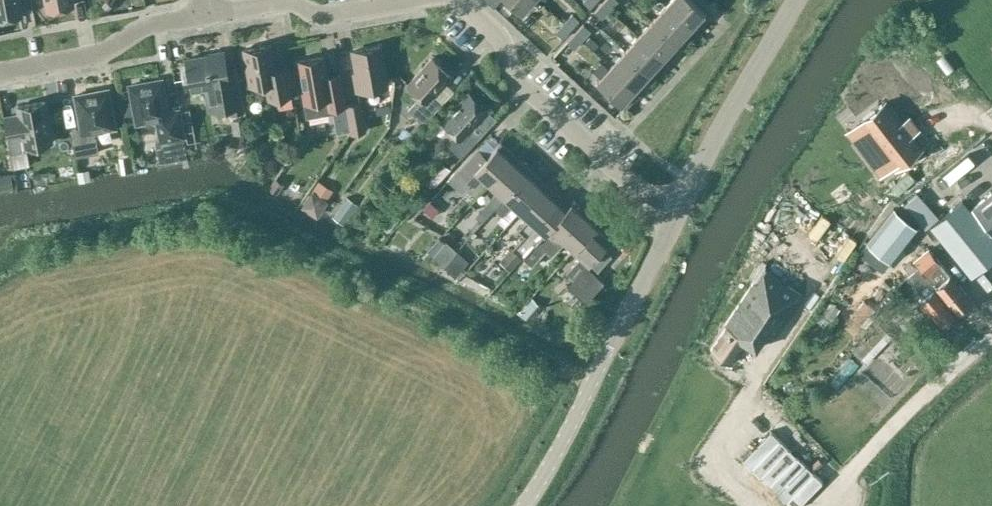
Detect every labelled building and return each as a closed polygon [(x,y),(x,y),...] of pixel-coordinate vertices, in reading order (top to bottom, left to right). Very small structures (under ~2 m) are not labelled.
[(21,13),(19,0),(0,0),(0,17),(21,13)] [(72,4),(72,0),(45,0),(47,8),(72,4)] [(530,0),(508,0),(520,11),(530,0)] [(707,14),(692,0),(669,0),(665,4),(693,29),(707,14)] [(602,17),(610,8),(603,1),(595,11),(602,17)] [(679,45),(693,29),(665,4),(651,19),(679,45)] [(571,29),(579,20),(571,13),(563,22),(571,29)] [(665,60),(679,45),(651,19),(638,34),(665,60)] [(562,38),(571,29),(563,22),(555,31),(562,38)] [(582,40),(590,31),(583,24),(575,33),(582,40)] [(574,49),(582,40),(575,33),(566,42),(574,49)] [(652,75),(665,60),(638,34),(624,50),(652,75)] [(267,97),(291,93),(286,65),(274,67),(270,44),(242,48),(248,84),(264,81),(267,97)] [(355,90),(386,84),(379,45),(352,50),(356,72),(352,72),(355,90)] [(638,90),(652,75),(624,50),(610,65),(638,90)] [(222,52),(185,58),(191,88),(204,86),(208,110),(228,107),(229,112),(243,109),(239,85),(228,87),(226,71),(222,52)] [(330,107),(343,104),(338,73),(326,75),(322,55),(297,60),(304,100),(306,116),(331,112),(330,107)] [(433,93),(450,74),(431,57),(407,83),(419,95),(407,108),(422,122),(441,101),(433,93)] [(624,106),(638,90),(610,65),(596,80),(624,106)] [(167,110),(161,78),(129,84),(131,100),(134,112),(136,122),(155,118),(163,160),(188,155),(184,134),(183,135),(178,108),(167,110)] [(94,130),(114,126),(107,88),(74,94),(80,126),(69,128),(74,155),(98,151),(94,130)] [(467,130),(487,108),(468,90),(441,120),(454,132),(444,143),(459,157),(476,138),(467,130)] [(25,145),(51,140),(43,99),(17,104),(18,113),(3,115),(10,152),(26,149),(25,145)] [(131,100),(122,102),(125,114),(134,112),(131,100)] [(871,134),(858,144),(880,173),(893,163),(895,166),(921,147),(910,133),(918,127),(909,116),(902,122),(885,100),(860,120),(871,134)] [(359,102),(346,104),(350,131),(364,129),(359,102)] [(244,116),(232,118),(235,131),(246,129),(244,116)] [(489,182),(514,154),(499,140),(486,155),(477,146),(457,169),(472,183),(481,174),(489,182)] [(26,150),(10,153),(13,167),(28,165),(26,150)] [(495,207),(529,168),(514,154),(489,182),(498,191),(488,200),(495,207)] [(433,187),(451,168),(441,159),(423,177),(433,187)] [(76,169),(78,180),(90,178),(88,167),(76,169)] [(392,167),(381,179),(390,187),(401,175),(392,167)] [(519,210),(544,182),(529,168),(495,207),(502,215),(513,204),(519,210)] [(16,187),(13,171),(0,173),(0,183),(1,189),(16,187)] [(268,186),(275,191),(282,182),(275,176),(268,186)] [(513,245),(501,257),(511,267),(522,254),(568,203),(560,196),(544,182),(519,210),(528,217),(520,227),(526,233),(513,246),(513,245)] [(312,189),(302,204),(317,213),(327,198),(312,189)] [(919,191),(905,202),(926,227),(939,215),(919,191)] [(974,206),(976,208),(973,211),(962,198),(951,207),(953,209),(932,228),(970,277),(991,259),(991,192),(974,206)] [(347,197),(333,216),(342,223),(356,203),(347,197)] [(598,219),(582,205),(574,198),(568,203),(522,254),(532,264),(546,249),(552,255),(565,241),(572,247),(598,219)] [(428,200),(422,206),(432,215),(438,209),(428,200)] [(895,207),(868,242),(890,259),(917,225),(895,207)] [(588,261),(613,233),(598,219),(572,247),(581,255),(588,261)] [(439,237),(426,250),(432,255),(444,241),(439,237)] [(442,264),(457,248),(446,239),(444,241),(432,255),(442,264)] [(971,300),(950,274),(928,247),(914,259),(919,266),(918,267),(926,277),(956,312),(971,300)] [(442,264),(456,275),(469,259),(457,248),(442,264)] [(585,264),(588,261),(581,255),(567,272),(573,278),(566,285),(576,294),(594,273),(585,264)] [(767,263),(711,346),(735,362),(753,337),(763,343),(778,322),(787,328),(811,293),(767,263)] [(956,312),(926,277),(918,267),(908,275),(924,295),(919,299),(940,325),(956,312)] [(863,299),(852,314),(861,321),(872,306),(863,299)] [(879,324),(854,350),(866,362),(891,335),(879,324)] [(743,459),(791,505),(797,505),(822,480),(770,430),(743,459)]
